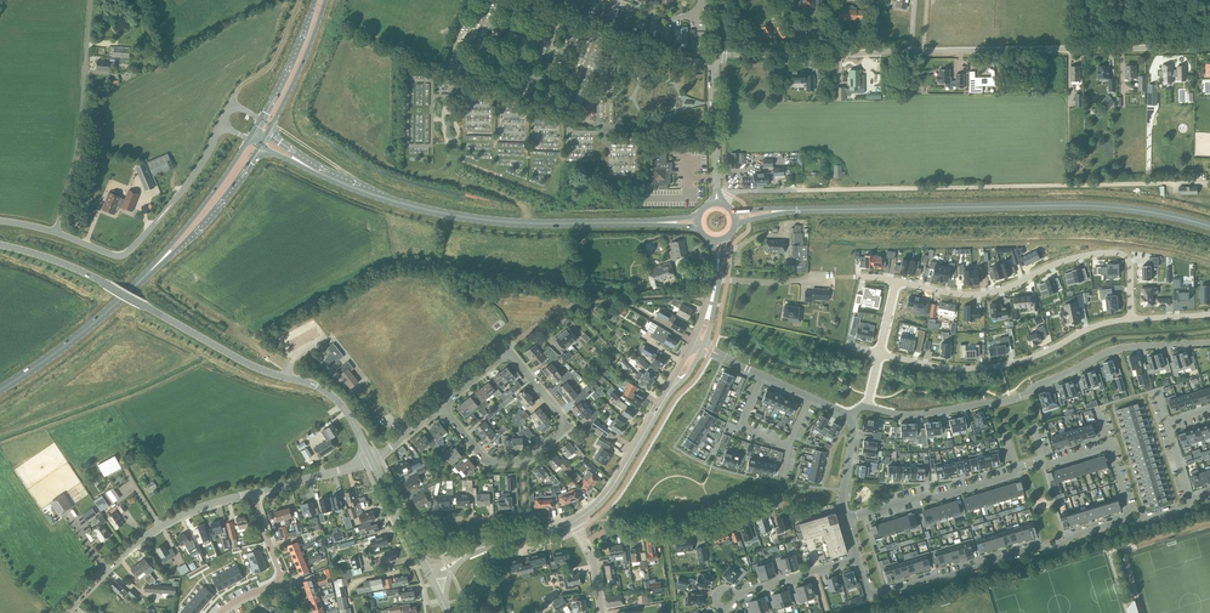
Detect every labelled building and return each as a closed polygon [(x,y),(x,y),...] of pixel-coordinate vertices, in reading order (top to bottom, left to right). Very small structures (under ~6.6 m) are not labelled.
[(802,8),(804,9),(806,9),(808,8),(807,6),(818,6),(818,0),(800,0),(800,1),(801,2),(802,2),(802,8)] [(602,2),(601,2),(601,4),(601,5),(596,16),(601,18),(606,4),(604,4),(604,3),(602,2)] [(617,23),(622,9),(616,7),(611,21),(617,23)] [(862,10),(839,9),(838,18),(862,19),(862,10)] [(630,14),(629,16),(626,27),(630,28),(635,15),(633,15),(632,14),(630,13),(630,14)] [(754,37),(759,34),(753,24),(748,28),(754,37)] [(768,37),(774,34),(768,24),(762,28),(768,37)] [(782,38),(788,34),(782,25),(776,28),(782,38)] [(130,42),(129,58),(136,58),(137,43),(130,42)] [(106,46),(105,61),(117,62),(117,57),(122,57),(123,49),(118,48),(118,47),(106,46)] [(1173,76),(1173,65),(1162,65),(1162,68),(1161,68),(1162,73),(1163,73),(1163,77),(1173,76)] [(1109,78),(1109,75),(1109,66),(1098,66),(1099,78),(1109,78)] [(1133,77),(1137,77),(1136,66),(1126,66),(1126,77),(1129,77),(1133,77)] [(1079,71),(1079,67),(1071,67),(1071,75),(1071,80),(1079,80),(1079,75),(1079,71)] [(981,88),(981,86),(995,85),(995,70),(990,68),(988,72),(990,73),(990,77),(983,77),(983,79),(974,79),(974,88),(981,88)] [(952,77),(950,77),(950,69),(939,69),(940,76),(937,76),(937,82),(940,82),(940,83),(946,83),(946,86),(956,86),(956,88),(964,88),(964,73),(956,74),(956,81),(951,81),(951,80),(952,80),(952,77)] [(854,70),(853,70),(851,70),(850,70),(850,72),(849,72),(849,74),(850,75),(850,79),(849,79),(849,81),(850,82),(850,90),(851,90),(851,93),(864,92),(864,75),(864,77),(858,77),(857,74),(857,70),(854,70)] [(814,90),(814,76),(806,76),(804,76),(804,71),(797,71),(796,71),(795,71),(794,71),(792,71),(791,71),(791,83),(804,82),(806,82),(806,85),(809,85),(810,90),(814,90)] [(1165,81),(1164,92),(1173,92),(1173,82),(1165,81)] [(837,100),(845,100),(845,88),(837,88),(837,100)] [(1157,100),(1157,93),(1148,93),(1148,100),(1148,105),(1157,105),(1157,100)] [(1115,102),(1111,98),(1105,105),(1108,109),(1115,102)] [(587,102),(583,114),(586,115),(589,116),(589,115),(593,115),(594,103),(587,102)] [(663,152),(655,152),(655,170),(649,170),(649,180),(649,185),(654,185),(664,185),(664,184),(670,184),(670,170),(672,170),(672,162),(666,162),(666,154),(663,154),(663,152)] [(171,159),(168,153),(147,162),(153,175),(170,167),(167,161),(171,159)] [(731,153),(731,167),(739,168),(739,163),(744,163),(745,155),(739,155),(739,153),(731,153)] [(773,159),(763,159),(763,167),(773,167),(773,159)] [(768,173),(761,173),(762,186),(769,185),(768,178),(774,178),(774,176),(784,175),(783,167),(773,168),(773,172),(768,173)] [(786,180),(796,179),(795,167),(786,167),(786,180)] [(754,186),(762,186),(761,173),(753,174),(754,186)] [(644,193),(678,193),(678,189),(657,189),(657,188),(643,188),(643,203),(649,203),(649,200),(644,200),(644,193)] [(129,190),(121,208),(132,212),(139,194),(129,190)] [(121,197),(109,192),(102,209),(114,214),(121,197)] [(135,213),(146,217),(149,208),(147,207),(148,203),(140,200),(135,213)] [(791,228),(791,245),(791,267),(807,267),(807,245),(804,245),(804,240),(803,240),(803,234),(802,233),(802,225),(794,225),(794,227),(793,227),(793,228),(791,228)] [(839,226),(839,236),(848,236),(849,226),(839,226)] [(675,241),(670,242),(672,248),(673,248),(673,250),(672,250),(674,258),(679,257),(683,256),(688,255),(684,239),(679,240),(675,241)] [(767,241),(766,251),(775,251),(775,252),(784,253),(784,240),(776,240),(776,241),(767,241)] [(1029,253),(1022,257),(1027,266),(1034,262),(1041,259),(1036,250),(1029,253)] [(860,261),(860,267),(865,267),(865,268),(873,268),(873,255),(865,255),(865,261),(860,261)] [(873,255),(873,268),(881,268),(881,267),(886,267),(886,261),(881,261),(881,255),(873,255)] [(1149,266),(1143,266),(1143,280),(1151,280),(1151,279),(1153,279),(1153,266),(1159,266),(1159,257),(1149,257),(1149,266)] [(896,264),(895,270),(899,271),(899,272),(907,274),(908,273),(907,273),(910,261),(902,259),(901,265),(896,264)] [(910,261),(907,273),(908,273),(915,274),(920,275),(921,268),(917,267),(918,262),(910,260),(910,261)] [(931,261),(930,268),(934,269),(932,278),(939,280),(942,266),(943,266),(943,264),(931,261)] [(669,262),(648,270),(652,282),(651,282),(654,289),(660,287),(662,286),(660,282),(674,277),(674,274),(671,265),(670,264),(669,262)] [(942,266),(939,280),(947,282),(949,272),(953,273),(955,263),(949,262),(948,268),(943,266),(942,266)] [(1008,262),(1000,264),(1004,277),(1012,274),(1016,272),(1014,266),(1010,268),(1008,262)] [(964,264),(959,264),(960,275),(964,274),(964,284),(972,284),(971,270),(971,267),(964,267),(964,264)] [(990,274),(992,280),(996,278),(997,279),(1004,277),(1000,264),(993,267),(994,272),(990,274)] [(1098,267),(1097,274),(1106,274),(1114,274),(1114,279),(1115,279),(1119,279),(1119,264),(1107,264),(1107,267),(1098,267)] [(971,270),(972,284),(979,284),(979,277),(986,277),(986,274),(985,266),(978,267),(978,270),(971,270)] [(1072,272),(1065,274),(1067,280),(1074,278),(1075,283),(1084,281),(1083,279),(1087,278),(1085,268),(1081,269),(1080,268),(1072,270),(1072,272)] [(1046,283),(1039,285),(1041,292),(1048,289),(1050,294),(1058,291),(1057,288),(1061,286),(1058,278),(1054,280),(1054,278),(1045,281),(1046,283)] [(1181,278),(1173,278),(1173,293),(1178,293),(1178,302),(1180,302),(1180,300),(1190,300),(1189,287),(1181,287),(1181,278)] [(857,293),(853,312),(857,312),(859,304),(861,305),(862,299),(867,300),(866,300),(869,301),(870,300),(874,301),(873,308),(879,309),(882,296),(880,296),(881,290),(876,289),(875,290),(865,288),(865,287),(864,287),(862,296),(857,295),(858,294),(857,293)] [(1200,297),(1202,297),(1202,302),(1209,302),(1209,287),(1202,287),(1202,292),(1200,292),(1200,297)] [(805,291),(805,302),(812,302),(813,299),(828,300),(829,289),(813,288),(812,291),(805,291)] [(1145,297),(1141,297),(1142,303),(1145,303),(1145,305),(1152,305),(1152,304),(1157,304),(1157,305),(1169,305),(1169,299),(1157,299),(1157,300),(1152,301),(1152,299),(1152,294),(1155,294),(1155,291),(1156,291),(1156,290),(1155,290),(1155,288),(1142,288),(1142,294),(1145,294),(1145,297)] [(1111,289),(1101,290),(1102,299),(1106,299),(1108,311),(1109,311),(1109,312),(1114,312),(1114,310),(1120,310),(1119,304),(1117,304),(1116,295),(1112,296),(1111,289)] [(1065,314),(1064,314),(1065,315),(1066,317),(1067,317),(1069,323),(1073,323),(1075,323),(1075,322),(1080,321),(1078,309),(1077,303),(1083,301),(1082,293),(1066,300),(1067,305),(1065,306),(1066,311),(1065,312),(1065,314)] [(910,296),(907,305),(913,307),(922,309),(922,308),(924,299),(910,296)] [(1032,296),(1014,297),(1015,308),(1033,306),(1033,311),(1037,310),(1036,298),(1032,298),(1032,296)] [(684,301),(673,298),(670,303),(679,308),(676,314),(687,319),(692,310),(687,307),(687,308),(682,305),(682,301),(683,301),(684,301)] [(932,304),(930,316),(935,317),(936,313),(936,312),(938,312),(938,313),(953,316),(955,305),(940,302),(939,306),(937,306),(937,305),(932,304)] [(991,308),(990,308),(990,313),(992,313),(992,317),(1001,316),(1001,319),(1009,318),(1008,307),(1003,307),(1003,308),(1001,308),(1001,303),(991,304),(991,308)] [(783,307),(782,311),(784,311),(783,316),(800,318),(801,309),(798,309),(798,307),(785,305),(784,307),(783,307)] [(974,306),(964,306),(964,320),(974,320),(974,318),(981,318),(981,310),(976,310),(976,311),(974,311),(974,306)] [(633,307),(631,310),(648,321),(649,318),(633,307)] [(678,321),(675,319),(676,317),(672,315),(672,314),(662,308),(657,315),(668,321),(668,320),(671,322),(671,323),(673,324),(671,327),(674,329),(674,328),(681,333),(686,325),(678,321)] [(854,316),(851,328),(852,328),(857,329),(856,336),(855,337),(871,341),(873,331),(869,330),(869,328),(859,326),(860,322),(861,318),(854,316)] [(623,338),(626,332),(605,319),(601,324),(623,338)] [(929,319),(928,328),(938,330),(939,324),(935,323),(935,320),(929,319)] [(668,336),(670,333),(650,321),(646,329),(654,333),(651,337),(663,344),(664,343),(672,348),(676,341),(668,336)] [(566,329),(562,332),(572,345),(576,342),(574,340),(577,338),(576,337),(578,336),(572,328),(570,330),(570,329),(567,331),(566,329)] [(898,344),(898,347),(909,350),(910,351),(910,350),(912,351),(913,351),(915,345),(922,346),(925,331),(916,329),(916,330),(917,330),(916,338),(915,340),(906,338),(905,340),(901,339),(901,338),(900,338),(899,342),(898,342),(898,344)] [(1039,332),(1027,337),(1029,343),(1031,342),(1032,344),(1033,345),(1033,346),(1033,345),(1036,344),(1039,343),(1038,342),(1042,340),(1041,338),(1047,336),(1045,330),(1041,331),(1042,332),(1039,333),(1039,332)] [(568,348),(572,345),(562,332),(558,336),(559,337),(556,339),(557,340),(556,341),(562,349),(563,348),(564,349),(566,347),(568,348)] [(590,338),(584,332),(581,335),(588,341),(590,338)] [(999,340),(987,342),(988,347),(990,357),(1008,354),(1006,347),(1011,346),(1009,336),(999,338),(999,340)] [(327,348),(332,354),(324,361),(329,367),(337,361),(338,361),(344,356),(342,354),(336,345),(335,346),(333,343),(327,348)] [(941,343),(941,349),(942,349),(941,356),(949,357),(949,358),(950,358),(950,357),(951,344),(941,343)] [(966,344),(960,345),(960,358),(976,358),(976,356),(980,355),(980,349),(966,349),(966,344)] [(654,350),(645,345),(641,352),(650,357),(651,357),(655,359),(653,362),(662,367),(665,360),(657,355),(653,352),(654,350)] [(556,355),(557,354),(550,347),(542,354),(535,346),(526,353),(536,366),(544,359),(548,355),(551,358),(556,355)] [(565,361),(569,358),(563,352),(559,355),(565,361)] [(1180,353),(1180,354),(1184,369),(1185,369),(1191,367),(1192,371),(1196,370),(1194,362),(1190,363),(1187,352),(1180,353)] [(1161,353),(1155,355),(1159,371),(1166,369),(1167,372),(1171,371),(1169,363),(1165,365),(1161,353)] [(589,369),(598,360),(592,354),(583,364),(589,369)] [(1176,367),(1172,369),(1174,376),(1179,375),(1178,371),(1184,369),(1180,354),(1173,356),(1176,367)] [(1138,355),(1128,357),(1129,361),(1128,361),(1130,366),(1131,366),(1132,370),(1135,368),(1138,375),(1137,376),(1140,385),(1148,382),(1146,373),(1143,374),(1141,367),(1141,365),(1142,365),(1140,360),(1140,361),(1138,355)] [(1151,369),(1147,370),(1148,374),(1159,371),(1155,355),(1148,357),(1151,369)] [(637,361),(647,370),(650,366),(641,357),(637,361)] [(623,371),(627,368),(622,359),(618,362),(623,371)] [(1104,366),(1101,367),(1102,372),(1104,371),(1106,377),(1112,375),(1113,376),(1117,375),(1115,368),(1116,368),(1114,363),(1114,364),(1113,360),(1103,363),(1104,366)] [(348,361),(337,370),(340,374),(340,375),(350,388),(359,382),(350,371),(354,368),(348,361)] [(543,370),(549,377),(557,370),(551,363),(543,370)] [(500,372),(507,381),(511,378),(513,381),(516,378),(513,376),(506,367),(500,372)] [(554,383),(562,376),(557,370),(549,377),(554,383)] [(1095,370),(1087,373),(1091,384),(1092,388),(1099,386),(1100,390),(1105,388),(1102,378),(1098,380),(1095,370)] [(578,374),(575,371),(571,374),(566,378),(568,381),(573,377),(574,378),(578,374)] [(639,371),(637,374),(643,378),(652,383),(656,376),(647,371),(645,374),(639,371)] [(732,383),(735,377),(723,371),(720,378),(732,383)] [(503,384),(507,381),(500,372),(494,378),(501,386),(500,386),(503,389),(505,387),(503,384)] [(1085,386),(1081,387),(1083,395),(1087,394),(1086,390),(1092,388),(1091,384),(1087,373),(1081,374),(1085,386)] [(637,374),(635,378),(639,380),(641,381),(639,384),(648,389),(652,383),(643,378),(637,374)] [(1121,376),(1116,378),(1120,392),(1126,390),(1121,376)] [(732,383),(720,378),(718,384),(729,389),(732,383)] [(515,391),(522,386),(517,380),(514,383),(516,385),(513,388),(515,391)] [(1073,381),(1066,383),(1071,399),(1077,397),(1078,400),(1082,399),(1080,391),(1076,393),(1073,381)] [(488,382),(482,387),(489,396),(493,393),(497,397),(502,393),(495,386),(493,388),(488,382)] [(558,389),(564,396),(572,389),(567,382),(558,389)] [(630,383),(623,394),(630,398),(633,399),(632,400),(640,405),(644,398),(636,393),(635,394),(633,393),(637,387),(632,384),(630,383)] [(1062,397),(1058,398),(1061,405),(1065,404),(1064,401),(1071,399),(1066,383),(1059,385),(1062,397)] [(726,395),(728,389),(729,390),(729,389),(718,384),(715,390),(727,395),(726,395)] [(482,387),(475,393),(478,396),(477,397),(479,399),(477,401),(484,408),(489,404),(485,400),(489,397),(488,396),(489,396),(482,387)] [(605,393),(602,391),(599,388),(596,391),(602,396),(605,393)] [(1190,390),(1189,390),(1194,405),(1201,403),(1196,388),(1194,389),(1195,392),(1191,393),(1190,390)] [(1197,388),(1196,388),(1201,403),(1208,401),(1204,389),(1198,391),(1197,388)] [(506,399),(515,392),(513,389),(511,391),(510,389),(507,392),(505,390),(502,393),(506,399)] [(513,407),(514,408),(518,405),(522,402),(530,396),(524,389),(516,395),(519,399),(516,402),(517,404),(513,407)] [(569,402),(578,395),(572,389),(564,396),(569,402)] [(621,395),(615,389),(610,394),(609,395),(615,400),(618,399),(621,395)] [(724,401),(727,395),(715,390),(712,396),(724,401)] [(768,404),(773,393),(766,390),(762,401),(768,404)] [(1188,394),(1183,395),(1187,407),(1194,405),(1189,390),(1187,391),(1188,394)] [(1049,391),(1040,394),(1041,398),(1040,398),(1041,403),(1042,402),(1044,407),(1049,405),(1050,409),(1058,406),(1055,396),(1051,398),(1049,391)] [(581,397),(579,398),(582,401),(590,395),(587,392),(586,392),(581,397)] [(774,406),(779,396),(773,393),(768,404),(774,406)] [(1176,395),(1168,397),(1170,403),(1169,403),(1170,408),(1172,408),(1173,411),(1180,409),(1176,395)] [(1176,395),(1180,409),(1187,407),(1183,395),(1177,397),(1176,395)] [(535,402),(530,396),(522,402),(518,405),(514,408),(515,409),(519,406),(520,407),(524,405),(527,409),(535,402)] [(724,402),(724,401),(712,396),(709,402),(720,407),(723,401),(724,402)] [(780,409),(785,398),(779,396),(774,406),(780,409)] [(470,397),(464,402),(471,411),(476,407),(483,416),(484,416),(488,413),(484,408),(477,401),(475,403),(470,397)] [(786,412),(791,401),(785,398),(780,409),(786,412)] [(628,406),(618,399),(615,400),(613,403),(624,411),(622,414),(630,419),(635,413),(628,408),(628,406)] [(503,409),(508,404),(505,400),(500,404),(503,409)] [(792,414),(797,404),(791,401),(786,412),(792,414)] [(464,402),(457,408),(464,417),(464,416),(467,419),(471,416),(474,420),(477,418),(471,411),(464,402)] [(580,402),(572,409),(577,416),(586,409),(580,402)] [(709,402),(707,408),(717,413),(719,409),(721,410),(722,408),(720,407),(709,402)] [(1138,403),(1129,406),(1131,412),(1140,410),(1145,408),(1144,407),(1144,406),(1139,408),(1138,403)] [(1129,406),(1116,410),(1117,412),(1121,411),(1122,414),(1131,412),(1129,406)] [(536,422),(545,415),(539,408),(529,417),(531,419),(533,418),(536,422)] [(488,413),(484,416),(484,417),(488,421),(496,413),(493,409),(488,414),(488,413)] [(593,422),(595,419),(600,412),(597,410),(591,415),(586,409),(577,416),(582,422),(589,417),(593,422)] [(521,418),(527,413),(524,410),(510,421),(513,425),(516,422),(521,418)] [(716,417),(705,410),(701,416),(714,424),(718,418),(716,417)] [(1140,410),(1131,412),(1133,418),(1142,415),(1146,414),(1146,412),(1141,413),(1140,410)] [(973,425),(972,425),(974,432),(978,431),(981,430),(981,428),(980,426),(986,424),(985,420),(986,419),(985,415),(983,416),(982,411),(976,413),(976,414),(973,415),(976,424),(973,425)] [(1122,414),(1118,416),(1118,418),(1123,416),(1124,420),(1133,418),(1131,412),(1122,414)] [(545,415),(536,422),(539,425),(537,427),(539,430),(541,428),(544,432),(551,426),(548,422),(550,421),(545,415)] [(824,426),(828,419),(821,415),(814,428),(820,432),(819,433),(823,435),(826,428),(824,426)] [(1142,415),(1133,418),(1135,423),(1135,424),(1144,421),(1148,420),(1147,418),(1143,419),(1142,415)] [(595,419),(593,422),(591,426),(606,436),(611,430),(610,430),(612,428),(620,434),(624,427),(623,427),(626,422),(617,416),(614,421),(614,420),(610,425),(608,424),(607,427),(595,419)] [(714,424),(701,416),(698,422),(710,430),(709,429),(712,424),(713,425),(714,424)] [(957,418),(959,431),(967,429),(967,432),(972,431),(970,424),(966,425),(964,416),(957,418)] [(474,420),(470,423),(473,427),(479,421),(477,419),(477,418),(474,420)] [(524,423),(521,418),(516,422),(520,427),(524,423)] [(956,418),(949,420),(951,432),(959,431),(957,418),(956,418)] [(1124,420),(1119,422),(1120,424),(1124,422),(1126,426),(1135,423),(1133,418),(1124,420)] [(864,421),(863,430),(872,432),(872,436),(880,438),(881,433),(876,432),(878,423),(873,423),(873,420),(868,420),(868,422),(864,421)] [(480,436),(490,428),(484,421),(475,429),(480,436)] [(933,422),(932,422),(934,436),(942,435),(942,437),(947,436),(946,429),(941,429),(940,421),(933,422)] [(1144,421),(1135,424),(1136,429),(1136,430),(1145,427),(1150,426),(1149,424),(1145,425),(1144,421)] [(710,430),(698,422),(694,427),(706,435),(710,430)] [(833,439),(840,426),(834,422),(829,430),(826,428),(823,435),(826,437),(827,436),(833,439)] [(926,431),(921,432),(922,442),(927,441),(927,438),(934,437),(934,436),(932,422),(925,423),(926,431)] [(439,423),(430,430),(440,442),(437,444),(445,453),(449,450),(443,442),(444,441),(442,435),(446,432),(439,423)] [(896,432),(894,439),(896,440),(904,440),(904,437),(908,436),(908,439),(908,424),(908,423),(900,424),(900,432),(896,432)] [(909,424),(908,424),(908,439),(916,439),(916,444),(922,444),(922,442),(921,432),(916,432),(916,423),(909,423),(909,424)] [(1126,426),(1121,427),(1122,429),(1126,428),(1127,432),(1136,429),(1135,424),(1135,423),(1126,426)] [(325,429),(322,432),(327,440),(330,438),(331,438),(339,433),(339,431),(338,429),(336,429),(336,428),(336,427),(335,425),(334,425),(333,424),(325,429)] [(1093,424),(1086,426),(1089,438),(1096,436),(1095,432),(1096,432),(1095,427),(1094,427),(1093,424)] [(1201,427),(1204,439),(1209,437),(1209,433),(1208,425),(1201,427)] [(500,436),(502,434),(507,429),(504,426),(497,432),(500,436)] [(1086,426),(1079,428),(1083,440),(1089,438),(1086,426)] [(706,435),(694,427),(690,432),(702,441),(703,440),(701,440),(705,435),(706,436),(706,435)] [(1145,427),(1136,430),(1138,435),(1147,433),(1152,431),(1151,430),(1146,431),(1145,427)] [(1201,427),(1194,430),(1197,441),(1201,440),(1202,443),(1205,442),(1204,439),(1201,427)] [(490,428),(480,436),(486,443),(496,435),(490,428)] [(533,435),(528,428),(524,431),(524,432),(528,436),(529,438),(533,435)] [(1079,428),(1072,430),(1076,442),(1083,440),(1079,428)] [(523,449),(522,441),(528,436),(524,432),(524,431),(522,429),(518,432),(518,438),(514,439),(514,449),(523,449)] [(1127,432),(1123,433),(1124,435),(1128,434),(1129,438),(1138,435),(1136,430),(1136,429),(1127,432)] [(1072,430),(1066,432),(1069,444),(1076,442),(1072,430)] [(1194,430),(1187,432),(1191,446),(1190,443),(1197,441),(1194,430)] [(702,441),(690,432),(687,438),(699,446),(702,441)] [(1066,432),(1059,434),(1063,446),(1069,444),(1066,432)] [(1187,432),(1180,434),(1184,448),(1191,446),(1187,432)] [(1147,433),(1138,435),(1140,441),(1149,439),(1153,437),(1153,435),(1148,437),(1147,433)] [(514,449),(514,439),(508,439),(508,435),(503,435),(502,434),(500,436),(494,441),(496,444),(500,441),(504,441),(504,446),(505,446),(505,450),(514,449)] [(1053,440),(1052,440),(1053,445),(1054,444),(1055,448),(1063,446),(1059,434),(1052,436),(1053,440)] [(421,451),(429,445),(431,447),(436,443),(431,437),(428,440),(424,435),(421,438),(420,437),(416,440),(417,441),(415,443),(421,451)] [(1129,438),(1125,439),(1125,441),(1130,440),(1131,444),(1140,441),(1138,435),(1129,438)] [(327,440),(314,448),(320,458),(336,448),(330,438),(327,440)] [(699,446),(687,438),(683,444),(695,452),(698,447),(699,446)] [(864,440),(863,447),(879,450),(880,443),(884,444),(884,439),(877,438),(876,442),(864,440)] [(610,446),(604,442),(599,439),(597,443),(601,446),(594,458),(605,465),(610,456),(611,454),(607,452),(610,446)] [(1149,439),(1140,441),(1142,447),(1151,444),(1155,443),(1154,441),(1150,442),(1149,439)] [(301,450),(307,446),(304,441),(298,445),(301,450)] [(1131,444),(1126,445),(1127,447),(1132,446),(1133,449),(1142,447),(1140,441),(1131,444)] [(567,457),(576,450),(569,442),(560,449),(567,457)] [(1151,444),(1142,447),(1143,452),(1143,453),(1152,450),(1157,449),(1156,447),(1152,448),(1151,444)] [(863,447),(862,454),(871,456),(871,460),(878,461),(879,457),(878,457),(879,450),(863,447)] [(1133,449),(1128,451),(1129,453),(1133,451),(1134,455),(1143,452),(1142,447),(1133,449)] [(451,452),(449,450),(445,453),(443,455),(447,459),(449,458),(453,463),(461,456),(455,449),(451,452)] [(576,452),(581,458),(583,457),(585,456),(579,449),(576,452)] [(729,466),(733,451),(726,449),(723,458),(722,457),(720,461),(722,462),(722,463),(729,466)] [(826,452),(815,450),(813,456),(825,458),(826,452)] [(997,450),(990,451),(990,454),(993,466),(999,465),(999,464),(1000,464),(1001,463),(1000,460),(999,460),(997,453),(997,450)] [(1152,450),(1143,453),(1145,458),(1145,459),(1154,456),(1159,455),(1158,453),(1153,454),(1152,450)] [(739,463),(737,462),(740,455),(733,452),(733,451),(729,466),(735,468),(736,466),(738,467),(739,463)] [(1134,455),(1130,457),(1131,458),(1135,457),(1136,461),(1145,458),(1143,453),(1143,452),(1134,455)] [(555,453),(547,460),(554,469),(556,467),(557,468),(560,465),(564,469),(570,466),(563,457),(560,459),(555,453)] [(976,454),(968,456),(972,470),(979,469),(978,469),(979,469),(976,454)] [(976,454),(979,469),(985,467),(983,456),(976,457),(976,454)] [(990,454),(983,456),(985,467),(986,467),(993,466),(990,454)] [(753,472),(757,457),(750,456),(747,471),(753,472)] [(823,464),(825,458),(813,456),(812,462),(823,464)] [(969,459),(962,460),(965,472),(972,470),(968,456),(969,459)] [(1105,456),(1099,458),(1102,469),(1108,467),(1105,456)] [(1154,456),(1145,459),(1147,464),(1147,465),(1156,462),(1160,461),(1160,459),(1155,460),(1154,456)] [(115,457),(99,466),(104,474),(120,465),(115,457)] [(581,458),(580,459),(582,461),(581,461),(596,473),(598,470),(583,457),(581,458)] [(760,473),(763,458),(757,457),(753,472),(760,473)] [(413,471),(423,465),(423,464),(422,464),(419,458),(409,463),(407,460),(396,465),(400,473),(410,468),(411,470),(412,469),(413,471)] [(766,475),(769,460),(763,458),(760,473),(766,475)] [(933,458),(930,459),(930,466),(934,466),(936,478),(937,478),(944,477),(944,476),(941,462),(934,463),(933,458)] [(1099,458),(1092,460),(1096,472),(1102,470),(1102,469),(1099,458)] [(1136,461),(1132,462),(1132,464),(1137,463),(1138,467),(1147,464),(1145,459),(1145,458),(1136,461)] [(455,467),(452,469),(456,474),(459,472),(462,470),(466,475),(468,474),(468,475),(469,475),(471,475),(472,475),(474,474),(474,473),(474,472),(474,470),(473,469),(475,467),(469,459),(465,463),(462,460),(454,466),(455,467)] [(917,463),(916,478),(917,478),(917,479),(924,479),(924,468),(929,468),(928,459),(924,459),(924,463),(917,463)] [(772,460),(769,460),(766,475),(773,476),(776,463),(772,462),(772,460)] [(857,465),(855,474),(867,476),(869,467),(877,468),(878,463),(863,461),(861,460),(861,461),(862,461),(863,461),(863,466),(857,465)] [(962,460),(955,462),(957,473),(958,473),(965,472),(964,472),(965,472),(962,460)] [(1092,460),(1086,462),(1089,472),(1096,471),(1092,460)] [(822,471),(823,464),(812,462),(811,468),(822,471)] [(941,462),(944,476),(951,475),(948,463),(942,465),(941,462)] [(955,462),(948,463),(951,475),(957,473),(955,462)] [(1086,462),(1080,464),(1083,474),(1089,472),(1086,462)] [(1156,462),(1147,465),(1148,470),(1149,470),(1158,468),(1162,466),(1161,464),(1157,466),(1156,462)] [(1080,464),(1074,466),(1077,476),(1083,474),(1080,464)] [(1138,467),(1133,468),(1134,470),(1139,469),(1140,473),(1148,470),(1147,465),(1147,464),(1138,467)] [(423,465),(413,471),(417,469),(417,470),(416,470),(419,475),(426,471),(424,466),(423,465)] [(532,474),(532,479),(536,479),(538,477),(540,481),(548,474),(541,465),(533,471),(534,472),(532,474)] [(1074,466),(1067,468),(1070,478),(1076,476),(1077,476),(1074,466)] [(821,477),(822,471),(811,468),(809,474),(821,477)] [(1067,468),(1061,470),(1064,480),(1070,478),(1067,468)] [(1158,468),(1149,470),(1150,476),(1159,474),(1164,472),(1163,470),(1159,472),(1158,468)] [(1190,477),(1192,483),(1194,482),(1196,487),(1203,485),(1199,473),(1198,469),(1191,471),(1192,475),(1192,477),(1190,477)] [(1061,470),(1055,472),(1058,482),(1064,480),(1061,470)] [(1140,473),(1135,474),(1136,476),(1140,475),(1141,478),(1150,476),(1149,470),(1148,470),(1140,473)] [(584,479),(592,485),(597,479),(597,478),(593,474),(590,471),(588,473),(583,478),(584,479)] [(1206,471),(1199,473),(1203,485),(1209,482),(1206,471)] [(1055,472),(1048,474),(1052,485),(1053,489),(1059,487),(1058,483),(1058,482),(1055,472)] [(410,480),(405,482),(409,491),(419,486),(418,483),(421,481),(417,474),(409,478),(410,480)] [(550,477),(549,478),(555,485),(560,483),(553,474),(552,475),(553,475),(550,477)] [(819,483),(821,477),(809,474),(808,480),(819,483)] [(1159,474),(1150,476),(1152,482),(1161,479),(1166,478),(1165,476),(1160,477),(1159,474)] [(1141,478),(1137,480),(1138,482),(1142,480),(1143,484),(1152,482),(1150,476),(1141,478)] [(587,491),(592,485),(584,479),(580,484),(583,486),(582,487),(581,488),(586,492),(587,491)] [(1161,479),(1152,482),(1154,487),(1154,488),(1163,485),(1167,484),(1167,482),(1162,483),(1161,479)] [(149,488),(152,493),(151,493),(152,494),(148,496),(149,498),(156,493),(155,491),(158,488),(153,481),(147,485),(149,487),(149,488)] [(1020,482),(1013,484),(1017,496),(1023,494),(1020,482)] [(1143,484),(1139,486),(1139,488),(1144,486),(1145,490),(1154,487),(1152,482),(1143,484)] [(1013,484),(1007,486),(1011,498),(1012,502),(1018,500),(1017,496),(1013,484)] [(428,502),(424,492),(429,490),(426,485),(419,488),(421,492),(418,493),(419,494),(412,498),(417,508),(428,502)] [(473,495),(473,489),(473,485),(472,485),(466,485),(466,494),(456,495),(457,506),(469,505),(469,496),(473,496),(473,495)] [(1163,485),(1154,488),(1155,493),(1156,494),(1165,491),(1169,490),(1168,488),(1164,489),(1163,485)] [(488,494),(477,494),(477,495),(477,505),(489,505),(489,498),(493,498),(492,486),(489,486),(488,486),(488,494)] [(1007,486),(1001,488),(1004,500),(1011,498),(1007,486)] [(121,498),(113,487),(106,493),(113,503),(121,498)] [(1145,490),(1140,491),(1141,493),(1146,492),(1147,496),(1155,493),(1154,488),(1154,487),(1145,490)] [(449,506),(449,497),(453,497),(453,488),(446,488),(447,495),(437,495),(437,506),(449,506)] [(1001,488),(995,490),(998,501),(1004,500),(1001,488)] [(567,491),(571,501),(578,498),(579,497),(577,491),(576,492),(575,489),(573,490),(573,489),(567,491)] [(995,490),(988,492),(992,503),(998,501),(995,490)] [(355,501),(354,496),(352,491),(345,493),(348,503),(351,502),(352,507),(353,506),(354,507),(347,509),(349,513),(361,510),(359,503),(356,503),(355,500),(355,501)] [(563,504),(571,501),(567,491),(561,494),(559,495),(560,498),(562,504),(563,504)] [(1165,491),(1156,494),(1157,499),(1166,497),(1171,495),(1170,493),(1166,495),(1165,491)] [(988,492),(982,494),(985,505),(986,505),(987,509),(993,508),(992,503),(988,492)] [(502,498),(498,498),(498,503),(498,508),(499,508),(499,510),(505,510),(505,508),(512,508),(511,497),(509,497),(509,493),(502,493),(502,498)] [(1147,496),(1142,497),(1143,499),(1147,498),(1148,502),(1157,499),(1156,494),(1155,493),(1147,496)] [(982,494),(976,495),(979,507),(986,505),(985,505),(982,494)] [(71,506),(64,495),(51,503),(59,514),(71,506)] [(93,500),(101,512),(101,511),(108,506),(109,506),(101,495),(102,496),(94,501),(94,500),(93,500)] [(329,498),(332,509),(334,508),(334,509),(342,507),(339,495),(331,497),(331,498),(329,498)] [(976,495),(969,497),(973,509),(979,507),(976,495)] [(537,507),(544,506),(544,496),(538,497),(538,500),(536,500),(535,500),(535,506),(537,506),(537,507)] [(551,496),(544,496),(544,506),(553,506),(554,506),(554,500),(552,500),(552,499),(551,499),(551,496)] [(969,497),(963,499),(966,511),(967,511),(973,509),(969,497)] [(1166,497),(1157,499),(1159,505),(1160,505),(1164,504),(1169,502),(1172,501),(1173,501),(1172,499),(1167,501),(1166,497)] [(332,509),(329,498),(327,499),(327,498),(319,500),(322,512),(330,510),(330,509),(332,509)] [(1118,499),(1111,501),(1115,511),(1121,509),(1118,499)] [(1148,502),(1144,503),(1145,505),(1149,504),(1150,508),(1154,507),(1158,506),(1159,505),(1157,499),(1148,502)] [(951,503),(950,503),(954,518),(966,514),(963,507),(959,508),(957,501),(955,502),(955,501),(951,502),(951,503)] [(1111,501),(1105,503),(1108,513),(1115,511),(1111,501)] [(314,510),(312,502),(301,505),(303,513),(308,512),(309,517),(315,516),(313,511),(314,510)] [(127,510),(122,503),(117,507),(122,514),(127,510)] [(945,505),(943,505),(946,517),(953,515),(953,518),(954,518),(950,503),(948,504),(948,503),(945,504),(945,505)] [(1105,503),(1099,505),(1102,515),(1108,513),(1105,503)] [(938,507),(936,507),(940,519),(946,517),(943,505),(942,506),(942,505),(938,506),(938,507)] [(1099,505),(1093,507),(1096,517),(1102,515),(1099,505)] [(931,509),(929,509),(934,524),(936,523),(935,520),(940,519),(936,507),(935,508),(935,507),(931,508),(931,509)] [(1093,507),(1086,508),(1090,519),(1096,517),(1093,507)] [(97,514),(92,508),(82,515),(86,521),(97,514)] [(289,508),(282,510),(286,526),(290,525),(288,518),(291,517),(289,508)] [(1086,508),(1080,510),(1083,521),(1090,519),(1086,508)] [(363,514),(361,509),(361,510),(349,513),(351,519),(359,517),(361,523),(375,519),(373,511),(364,514),(363,514)] [(920,516),(921,520),(923,527),(934,524),(929,509),(928,510),(928,509),(924,510),(925,511),(922,512),(923,515),(920,516)] [(286,526),(282,510),(274,512),(277,521),(280,520),(282,527),(286,526)] [(1080,510),(1074,512),(1077,523),(1083,521),(1080,510)] [(116,512),(108,518),(116,529),(123,524),(116,515),(118,514),(116,512)] [(1067,513),(1071,524),(1077,523),(1074,512),(1068,514),(1067,513)] [(320,516),(315,518),(317,528),(322,527),(321,522),(325,521),(323,513),(319,514),(320,516)] [(800,524),(795,526),(797,531),(801,530),(802,532),(798,534),(800,540),(804,539),(804,540),(821,534),(824,536),(830,557),(847,552),(835,513),(799,523),(800,524)] [(1067,513),(1061,515),(1064,526),(1071,524),(1067,513)] [(756,517),(761,533),(761,532),(770,530),(765,514),(756,517)] [(914,514),(906,516),(910,528),(911,532),(918,529),(921,528),(919,520),(916,521),(914,514)] [(786,515),(777,518),(779,526),(775,528),(777,535),(785,532),(784,530),(790,528),(786,515)] [(247,523),(246,516),(237,518),(238,525),(239,525),(240,528),(248,527),(247,523)] [(343,518),(346,529),(353,527),(350,516),(343,518)] [(906,516),(899,519),(904,534),(906,533),(905,529),(910,528),(906,516)] [(899,519),(892,521),(896,532),(896,535),(903,532),(904,534),(899,519)] [(211,523),(213,528),(209,529),(210,536),(222,533),(222,529),(220,521),(211,523)] [(892,521),(885,523),(889,534),(896,532),(892,521)] [(755,530),(751,531),(749,524),(748,524),(748,523),(743,524),(744,525),(740,527),(745,543),(751,541),(751,542),(758,540),(755,530)] [(885,523),(878,525),(883,539),(885,539),(884,536),(889,534),(885,523)] [(1032,523),(1026,525),(1029,537),(1036,535),(1032,523)] [(91,530),(85,534),(91,542),(97,538),(96,537),(98,535),(102,541),(110,535),(103,524),(94,530),(93,530),(92,531),(91,530)] [(377,524),(366,527),(365,524),(358,526),(360,532),(366,530),(368,534),(379,531),(377,524)] [(307,533),(308,539),(317,536),(314,525),(309,527),(311,532),(307,533)] [(874,536),(871,537),(873,545),(876,544),(875,539),(882,537),(883,539),(878,525),(874,526),(873,526),(871,527),(872,530),(874,536)] [(1012,525),(1006,527),(1007,531),(1011,543),(1017,541),(1013,529),(1012,525)] [(1026,525),(1020,527),(1023,539),(1029,537),(1026,525)] [(203,526),(195,529),(198,537),(201,535),(203,540),(205,544),(209,542),(208,539),(206,534),(203,526)] [(289,536),(286,526),(282,527),(279,528),(279,529),(281,538),(289,536)] [(1020,527),(1013,529),(1017,541),(1023,539),(1020,527)] [(238,546),(234,529),(229,530),(233,548),(238,546)] [(717,533),(712,535),(716,543),(729,538),(726,529),(721,531),(720,530),(717,532),(717,533)] [(731,533),(734,542),(740,540),(736,531),(731,533)] [(1007,531),(1001,533),(1004,545),(1011,543),(1007,531)] [(333,535),(335,542),(344,540),(342,532),(336,534),(333,535)] [(185,533),(177,538),(181,545),(184,543),(189,551),(192,557),(199,553),(193,541),(191,537),(188,540),(185,533)] [(1001,533),(994,535),(998,546),(1004,545),(1001,533)] [(994,535),(988,537),(992,548),(998,546),(994,535)] [(229,536),(222,537),(225,548),(225,549),(226,549),(232,548),(229,536)] [(388,544),(386,536),(371,540),(373,548),(374,552),(380,550),(379,546),(388,544)] [(674,543),(674,544),(674,545),(674,547),(675,548),(676,549),(677,552),(692,550),(691,538),(685,538),(685,537),(681,538),(675,539),(676,542),(675,542),(674,543)] [(988,537),(982,538),(985,550),(992,548),(988,537)] [(973,538),(961,542),(966,556),(967,556),(968,556),(971,555),(973,554),(970,547),(975,546),(973,538)] [(982,538),(975,540),(979,552),(985,550),(982,538)] [(647,561),(657,560),(655,551),(654,541),(647,542),(648,552),(646,552),(647,561)] [(291,552),(300,549),(297,542),(288,545),(291,552)] [(896,542),(892,543),(894,550),(896,549),(897,549),(896,547),(900,546),(899,543),(897,543),(896,542)] [(961,542),(954,544),(959,558),(961,558),(965,557),(964,557),(966,556),(961,542)] [(954,544),(948,546),(952,560),(954,560),(958,559),(959,558),(954,544)] [(164,545),(157,549),(158,550),(157,551),(158,553),(159,553),(162,557),(165,556),(167,560),(175,555),(171,549),(167,551),(164,545)] [(202,558),(206,556),(201,545),(197,547),(200,554),(202,558)] [(610,547),(609,547),(610,556),(611,561),(615,561),(614,557),(622,555),(623,561),(624,561),(624,564),(630,563),(629,560),(628,550),(623,551),(622,545),(610,547)] [(632,562),(639,561),(640,569),(646,568),(645,559),(641,560),(639,548),(638,548),(638,546),(635,547),(634,546),(631,546),(631,548),(631,549),(630,549),(632,562)] [(697,548),(699,561),(707,560),(705,546),(697,548)] [(941,548),(945,562),(947,562),(948,562),(951,561),(952,560),(948,546),(947,546),(948,549),(942,550),(941,548)] [(941,548),(930,551),(933,558),(934,563),(938,562),(938,564),(941,564),(944,563),(945,562),(941,548)] [(260,549),(246,555),(247,555),(249,561),(262,556),(260,550),(260,549)] [(294,560),(303,556),(300,549),(291,552),(294,560)] [(554,558),(549,559),(551,569),(557,568),(556,563),(570,561),(568,550),(554,553),(554,558)] [(384,553),(385,557),(380,558),(381,562),(386,561),(396,558),(394,551),(384,553)] [(797,551),(785,555),(790,571),(791,571),(791,570),(792,569),(792,570),(798,568),(797,566),(798,566),(797,566),(796,560),(799,559),(797,551)] [(929,552),(918,555),(922,569),(924,569),(925,569),(928,568),(928,567),(930,567),(927,560),(931,559),(929,552)] [(543,553),(529,556),(531,562),(526,563),(528,572),(533,571),(532,567),(546,563),(543,553)] [(785,555),(775,558),(778,569),(782,568),(783,572),(784,572),(784,571),(785,571),(786,571),(787,571),(787,572),(790,571),(785,555)] [(918,555),(911,557),(915,571),(917,571),(918,571),(921,570),(922,569),(918,555)] [(262,556),(249,561),(252,567),(265,563),(262,556)] [(297,567),(305,563),(303,556),(294,560),(297,567)] [(360,557),(351,559),(353,569),(361,568),(362,567),(360,557)] [(911,557),(904,559),(908,573),(911,573),(911,574),(914,572),(915,571),(911,557)] [(145,558),(137,564),(143,571),(147,575),(150,572),(151,573),(154,570),(150,566),(145,558)] [(763,565),(767,577),(768,578),(772,576),(772,577),(772,576),(775,575),(773,570),(777,569),(774,558),(763,562),(763,565)] [(528,572),(526,563),(522,564),(520,559),(506,562),(509,573),(521,569),(522,574),(528,572)] [(897,561),(901,576),(904,575),(904,576),(907,575),(907,574),(908,573),(904,559),(905,562),(898,564),(897,561)] [(881,560),(878,561),(881,572),(884,570),(886,577),(887,580),(890,580),(890,579),(894,578),(890,563),(883,565),(881,560)] [(616,578),(614,566),(616,566),(616,561),(615,561),(611,561),(608,561),(609,565),(605,566),(607,579),(608,579),(608,583),(615,582),(614,578),(616,578)] [(897,561),(890,563),(894,578),(897,577),(897,578),(900,577),(900,576),(901,576),(897,561)] [(185,563),(177,568),(181,575),(190,570),(185,563)] [(265,563),(252,567),(254,574),(253,574),(254,574),(267,569),(265,563)] [(305,563),(297,567),(300,574),(308,570),(305,563)] [(758,563),(752,565),(754,573),(758,572),(759,577),(760,580),(766,578),(766,577),(767,577),(763,565),(759,566),(758,563)] [(137,564),(131,569),(137,576),(143,571),(137,564)] [(237,566),(231,569),(237,581),(243,578),(243,579),(244,578),(237,565),(236,566),(237,566)] [(729,568),(728,567),(724,573),(725,574),(724,575),(726,577),(726,578),(730,581),(730,580),(733,582),(737,578),(740,580),(746,571),(743,569),(742,570),(740,568),(737,572),(730,567),(729,568)] [(231,569),(225,573),(231,585),(237,581),(231,569)] [(352,569),(342,571),(344,578),(353,575),(352,569)] [(556,572),(558,582),(561,581),(561,575),(564,575),(564,571),(556,572)] [(852,571),(843,574),(846,587),(856,584),(855,580),(856,579),(855,576),(854,577),(852,571)] [(147,575),(146,575),(152,583),(156,580),(154,577),(151,573),(150,572),(147,575)] [(225,573),(218,576),(225,588),(231,585),(225,573)] [(567,576),(564,577),(564,580),(567,579),(568,584),(565,585),(566,589),(576,587),(575,583),(580,582),(580,581),(580,578),(579,573),(574,574),(574,573),(570,574),(566,575),(567,576)] [(303,583),(302,583),(303,586),(305,586),(306,589),(314,585),(318,584),(319,587),(324,585),(322,580),(317,582),(315,577),(314,574),(307,576),(309,580),(303,582),(303,583)] [(713,577),(703,574),(702,579),(697,577),(696,580),(693,579),(692,583),(707,588),(708,583),(711,584),(713,577)] [(146,575),(144,577),(147,582),(150,585),(152,583),(146,575)] [(395,577),(395,582),(394,582),(394,583),(392,583),(391,578),(384,580),(386,588),(386,589),(396,586),(408,583),(406,575),(395,577)] [(212,578),(219,591),(225,588),(218,576),(213,579),(212,578)] [(831,580),(827,581),(830,591),(834,589),(834,590),(836,590),(835,589),(839,588),(840,592),(844,591),(841,581),(837,582),(836,576),(830,578),(831,580)] [(337,597),(345,596),(346,596),(344,586),(348,585),(347,577),(334,580),(337,597)] [(678,577),(677,582),(688,586),(689,581),(678,577)] [(386,588),(384,580),(382,580),(381,578),(370,580),(364,581),(365,586),(357,587),(358,594),(366,592),(386,588)] [(115,581),(110,586),(118,593),(119,591),(125,596),(128,593),(134,600),(139,595),(131,588),(128,592),(123,588),(115,581)] [(674,582),(675,587),(684,591),(686,586),(674,582)] [(810,583),(802,585),(806,598),(807,601),(819,598),(816,590),(812,591),(811,586),(810,583)] [(314,585),(306,589),(308,596),(317,593),(316,589),(319,587),(318,584),(314,585)] [(145,592),(176,594),(176,586),(153,585),(153,586),(146,585),(145,592)] [(797,592),(793,594),(797,604),(807,601),(806,598),(802,585),(799,586),(799,587),(796,588),(797,592)] [(203,587),(199,591),(209,600),(214,595),(214,596),(214,595),(203,586),(203,587)] [(399,588),(387,590),(388,597),(399,595),(399,588)] [(182,594),(186,599),(191,595),(187,590),(182,594)] [(779,592),(784,608),(795,605),(792,594),(788,595),(787,590),(784,591),(779,592)] [(199,591),(194,597),(205,606),(209,600),(199,591)] [(414,591),(402,593),(403,602),(415,600),(414,591)] [(556,591),(544,598),(547,603),(559,597),(556,591)] [(773,611),(784,608),(779,592),(772,594),(773,597),(775,602),(771,603),(773,611)] [(329,599),(327,594),(319,597),(317,593),(308,596),(311,603),(322,599),(323,601),(329,599)] [(695,595),(695,593),(687,593),(688,605),(702,604),(702,595),(695,595)] [(621,594),(606,596),(607,607),(622,604),(621,594)] [(637,604),(648,602),(647,594),(636,595),(637,604)] [(345,596),(337,597),(339,609),(347,608),(345,596)] [(580,596),(572,597),(573,601),(574,601),(574,605),(572,605),(573,611),(573,612),(578,612),(578,610),(586,609),(586,608),(586,605),(585,605),(584,599),(580,600),(580,596)] [(851,599),(853,605),(863,602),(861,596),(851,599)] [(194,597),(190,602),(200,611),(205,606),(194,597)] [(756,599),(760,612),(761,612),(767,610),(768,612),(772,612),(770,604),(766,605),(764,600),(765,600),(764,597),(756,599)] [(566,604),(563,598),(552,604),(556,610),(566,604)] [(322,607),(320,602),(323,601),(322,599),(311,603),(313,610),(322,607)] [(756,599),(752,600),(752,601),(749,602),(751,606),(747,608),(749,612),(760,612),(756,599)] [(1127,608),(1128,612),(1137,612),(1133,599),(1128,604),(1129,605),(1127,608)] [(185,607),(192,612),(198,612),(200,611),(190,602),(185,607)]
